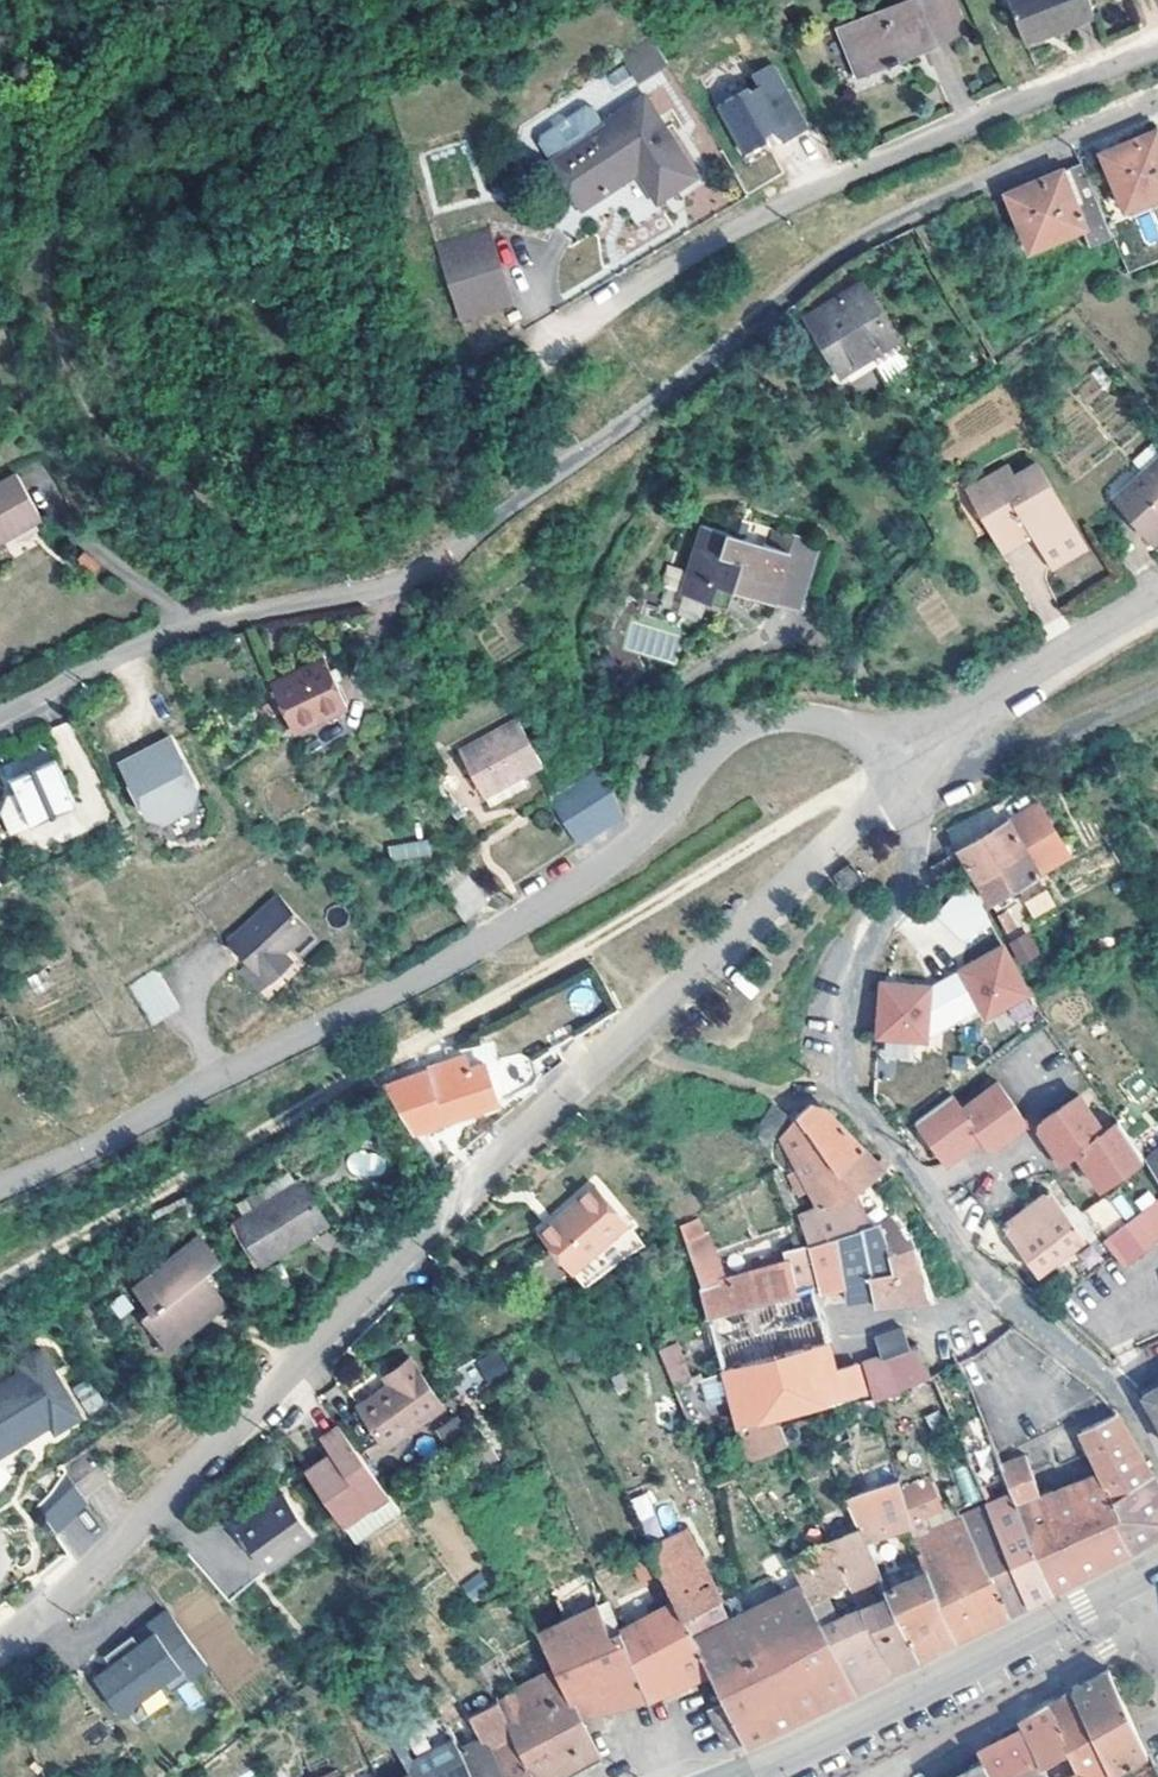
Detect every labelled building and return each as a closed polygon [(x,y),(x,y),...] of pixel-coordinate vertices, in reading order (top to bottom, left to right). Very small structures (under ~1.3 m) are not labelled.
[(951,0),(907,0),(847,25),(867,72),(964,31),(951,0)] [(1086,0),(1009,0),(1021,37),(1091,12),(1086,0)] [(867,72),(847,25),(835,30),(856,78),(867,72)] [(621,56),(636,83),(666,66),(651,39),(621,56)] [(749,87),(719,106),(748,152),(771,138),(767,133),(779,126),(787,139),(810,124),(771,62),(752,74),(758,85),(751,90),(749,87)] [(539,140),(583,206),(639,172),(658,200),(698,175),(647,96),(600,125),(588,107),(582,106),(540,134),(539,140)] [(1154,130),(1132,139),(1100,152),(1122,204),(1125,202),(1156,189),(1157,189),(1157,140),(1154,130)] [(1113,235),(1079,162),(1040,179),(1005,193),(1027,244),(1081,222),(1092,244),(1113,235)] [(1156,189),(1125,202),(1129,212),(1157,199),(1157,194),(1156,189)] [(487,250),(436,267),(458,336),(510,319),(487,250)] [(892,337),(859,283),(804,316),(839,370),(892,337)] [(1139,468),(1138,466),(1108,493),(1143,532),(1157,519),(1157,452),(1139,468)] [(1085,538),(1026,460),(1007,474),(999,465),(971,487),(983,502),(979,505),(1011,546),(1034,528),(1057,558),(1085,538)] [(13,473),(0,480),(0,537),(37,516),(13,473)] [(983,502),(971,487),(966,490),(979,505),(983,502)] [(817,542),(775,526),(767,549),(704,526),(679,592),(710,604),(718,580),(733,586),(794,608),(817,542)] [(733,586),(718,580),(710,604),(725,609),(733,586)] [(346,707),(324,661),(271,687),(294,733),(346,707)] [(539,762),(515,721),(458,755),(488,806),(524,784),(519,775),(539,762)] [(114,761),(141,813),(142,814),(158,819),(188,803),(193,787),(166,735),(142,748),(114,761)] [(50,753),(6,776),(11,785),(5,788),(0,808),(0,810),(10,832),(72,801),(50,753)] [(623,815),(604,767),(550,802),(583,851),(623,815)] [(125,821),(105,781),(98,785),(119,823),(125,821)] [(1038,801),(1007,819),(1039,872),(1070,855),(1038,801)] [(954,849),(964,867),(969,864),(989,899),(1039,872),(1007,819),(954,849)] [(428,839),(387,845),(390,861),(431,855),(428,839)] [(940,882),(964,867),(954,849),(931,865),(940,882)] [(484,901),(465,875),(446,889),(466,914),(484,901)] [(968,876),(937,911),(963,935),(991,921),(968,876)] [(1022,900),(1032,918),(1055,906),(1046,888),(1022,900)] [(303,931),(272,897),(223,944),(260,982),(284,960),(278,953),(303,931)] [(1003,932),(1020,927),(1014,908),(997,914),(1003,932)] [(1027,931),(1007,943),(1021,965),(1041,953),(1027,931)] [(929,982),(879,980),(876,1033),(925,1036),(925,1025),(938,1026),(981,1003),(986,1012),(1027,990),(1003,944),(960,966),(965,975),(929,994),(929,982)] [(287,964),(284,960),(260,982),(263,985),(287,964)] [(176,1000),(154,964),(125,981),(146,1018),(176,1000)] [(960,966),(929,982),(929,994),(965,975),(960,966)] [(577,984),(557,988),(568,1025),(587,1019),(577,984)] [(482,1061),(495,1098),(528,1080),(533,1068),(523,1049),(513,1045),(482,1061)] [(495,1098),(482,1061),(429,1076),(426,1067),(400,1074),(403,1081),(395,1086),(391,1080),(384,1085),(412,1129),(445,1117),(495,1098)] [(1021,1120),(995,1084),(960,1111),(948,1097),(913,1123),(944,1164),(979,1138),(986,1148),(993,1149),(1020,1127),(1021,1120)] [(1102,1135),(1077,1099),(1039,1125),(1037,1131),(1049,1148),(1061,1165),(1071,1157),(1074,1155),(1086,1170),(1100,1191),(1142,1163),(1117,1125),(1102,1135)] [(836,1165),(862,1143),(847,1127),(836,1116),(823,1102),(808,1100),(795,1113),(836,1165)] [(836,1165),(795,1113),(781,1133),(822,1204),(855,1191),(854,1187),(883,1164),(872,1153),(862,1143),(836,1165)] [(1039,1125),(1021,1120),(1020,1127),(1037,1131),(1039,1125)] [(1061,1165),(1049,1148),(1045,1152),(1057,1168),(1061,1165)] [(377,1150),(350,1158),(356,1177),(383,1169),(377,1150)] [(1086,1170),(1074,1155),(1071,1157),(1082,1173),(1086,1170)] [(1157,1185),(1157,1160),(1146,1168),(1152,1177),(1157,1185)] [(325,1219),(299,1178),(235,1220),(260,1260),(325,1219)] [(643,1238),(591,1182),(538,1233),(585,1283),(620,1255),(643,1238)] [(1082,1234),(1048,1187),(999,1220),(1034,1268),(1082,1234)] [(806,1274),(811,1290),(827,1284),(839,1279),(829,1231),(867,1221),(855,1191),(822,1204),(800,1209),(806,1236),(782,1243),(784,1254),(790,1280),(806,1274)] [(1102,1232),(1120,1219),(1104,1197),(1086,1209),(1102,1232)] [(1136,1215),(1099,1238),(1116,1266),(1157,1240),(1157,1201),(1136,1215)] [(896,1298),(929,1295),(913,1242),(889,1207),(876,1217),(890,1266),(870,1268),(872,1292),(874,1300),(896,1298)] [(829,1231),(839,1279),(843,1293),(856,1293),(872,1292),(870,1268),(890,1266),(876,1217),(867,1221),(829,1231)] [(708,1313),(790,1280),(784,1254),(722,1276),(703,1229),(684,1237),(701,1281),(699,1283),(708,1313)] [(219,1266),(199,1236),(132,1282),(149,1306),(139,1312),(157,1336),(185,1317),(190,1323),(219,1302),(202,1278),(219,1266)] [(790,1280),(708,1313),(724,1366),(807,1343),(826,1338),(817,1310),(811,1290),(806,1274),(790,1280)] [(907,1340),(900,1322),(873,1332),(878,1350),(880,1350),(907,1340)] [(907,1340),(880,1350),(888,1380),(928,1367),(923,1355),(915,1337),(907,1340)] [(724,1366),(690,1379),(673,1387),(678,1399),(710,1386),(727,1379),(747,1447),(783,1437),(778,1420),(775,1411),(863,1384),(855,1356),(834,1362),(826,1338),(807,1343),(724,1366)] [(673,1387),(690,1379),(675,1341),(657,1349),(673,1387)] [(0,1383),(0,1450),(17,1440),(50,1420),(54,1428),(78,1414),(38,1348),(14,1364),(19,1372),(0,1383)] [(486,1383),(510,1370),(497,1348),(474,1361),(486,1383)] [(888,1380),(880,1350),(878,1350),(863,1355),(870,1386),(888,1380)] [(395,1449),(410,1435),(449,1402),(410,1356),(393,1370),(399,1377),(390,1385),(381,1393),(361,1410),(395,1449)] [(940,1376),(938,1369),(930,1373),(932,1378),(940,1376)] [(399,1377),(393,1370),(385,1378),(390,1385),(399,1377)] [(1138,1393),(1157,1426),(1157,1381),(1138,1393)] [(718,1404),(710,1386),(678,1399),(687,1421),(718,1404)] [(1051,1585),(1093,1564),(1123,1548),(1157,1530),(1157,1482),(1147,1462),(1116,1408),(1079,1423),(1105,1465),(1040,1489),(1023,1446),(1000,1456),(1012,1487),(1051,1585)] [(445,1445),(466,1429),(455,1415),(434,1431),(445,1445)] [(355,1450),(340,1429),(323,1441),(335,1456),(308,1477),(347,1529),(357,1541),(399,1511),(390,1498),(355,1450)] [(104,1475),(85,1450),(64,1468),(81,1491),(104,1475)] [(738,1474),(732,1462),(710,1474),(718,1483),(738,1474)] [(84,1496),(81,1491),(64,1468),(30,1498),(48,1523),(84,1496)] [(763,1480),(758,1469),(741,1479),(747,1490),(763,1480)] [(838,1485),(855,1523),(861,1537),(908,1519),(898,1488),(893,1473),(851,1489),(848,1481),(838,1485)] [(929,1474),(898,1488),(908,1519),(913,1532),(928,1525),(924,1517),(945,1508),(929,1474)] [(1032,1595),(1051,1585),(1012,1487),(985,1499),(1009,1556),(1027,1598),(1032,1595)] [(1009,1556),(985,1499),(982,1494),(957,1507),(960,1511),(1008,1608),(1021,1600),(1027,1598),(1009,1556)] [(314,1534),(285,1495),(239,1528),(269,1569),(314,1534)] [(1008,1608),(960,1511),(928,1525),(913,1532),(926,1564),(953,1634),(963,1629),(1008,1608)] [(827,1537),(847,1579),(850,1585),(862,1579),(877,1572),(861,1537),(855,1523),(827,1537)] [(823,1625),(809,1600),(788,1563),(767,1574),(776,1592),(717,1622),(713,1615),(699,1620),(694,1610),(717,1599),(680,1524),(651,1538),(646,1529),(639,1532),(644,1541),(657,1569),(673,1600),(708,1666),(721,1696),(707,1703),(728,1745),(739,1739),(743,1737),(746,1740),(815,1705),(853,1686),(823,1625)] [(550,1658),(556,1672),(574,1707),(578,1714),(612,1704),(640,1696),(649,1694),(621,1633),(618,1627),(607,1632),(585,1578),(563,1534),(523,1553),(534,1574),(541,1590),(522,1600),(550,1658)] [(825,1591),(847,1579),(827,1537),(812,1545),(786,1558),(788,1563),(809,1600),(825,1591)] [(641,1576),(657,1569),(644,1541),(627,1549),(641,1576)] [(887,1592),(919,1651),(945,1638),(953,1634),(926,1564),(885,1587),(887,1592)] [(479,1572),(460,1585),(472,1602),(491,1589),(479,1572)] [(868,1590),(862,1579),(850,1585),(856,1595),(868,1590)] [(856,1595),(861,1607),(891,1667),(913,1658),(921,1655),(919,1651),(887,1592),(872,1600),(868,1590),(856,1595)] [(839,1617),(825,1591),(809,1600),(823,1625),(839,1617)] [(673,1600),(618,1627),(621,1633),(649,1694),(676,1681),(708,1666),(673,1600)] [(108,1661),(92,1673),(118,1708),(161,1675),(169,1686),(187,1673),(186,1672),(174,1656),(191,1643),(164,1606),(130,1631),(129,1630),(108,1646),(115,1656),(108,1661)] [(866,1680),(891,1667),(861,1607),(839,1617),(823,1625),(853,1686),(866,1680)] [(174,1656),(186,1672),(203,1659),(191,1643),(174,1656)] [(115,1656),(108,1646),(101,1651),(108,1661),(115,1656)] [(499,1697),(520,1744),(534,1776),(549,1776),(568,1768),(598,1754),(578,1714),(574,1707),(556,1672),(520,1687),(499,1655),(477,1671),(499,1697)] [(1102,1747),(1113,1770),(1149,1750),(1145,1741),(1107,1665),(1080,1682),(1073,1686),(1102,1747)] [(192,1681),(178,1686),(187,1710),(200,1705),(192,1681)] [(1049,1700),(1078,1765),(1083,1776),(1101,1776),(1113,1770),(1102,1747),(1073,1686),(1065,1691),(1049,1700)] [(499,1697),(472,1713),(489,1748),(503,1776),(534,1776),(520,1744),(499,1697)] [(1049,1700),(1025,1714),(1017,1719),(1020,1725),(1044,1776),(1056,1776),(1078,1765),(1049,1700)] [(993,1776),(1044,1776),(1020,1725),(996,1736),(978,1746),(984,1759),(993,1776)] [(464,1748),(459,1738),(411,1757),(395,1728),(388,1732),(409,1770),(411,1773),(412,1776),(476,1776),(464,1748)] [(361,1736),(358,1730),(353,1733),(356,1738),(361,1736)] [(489,1748),(480,1752),(468,1731),(458,1735),(459,1738),(464,1748),(476,1776),(503,1776),(489,1748)] [(984,1759),(972,1766),(971,1764),(967,1766),(968,1768),(951,1776),(993,1776),(984,1759)] [(1056,1776),(1083,1776),(1078,1765),(1056,1776)]
